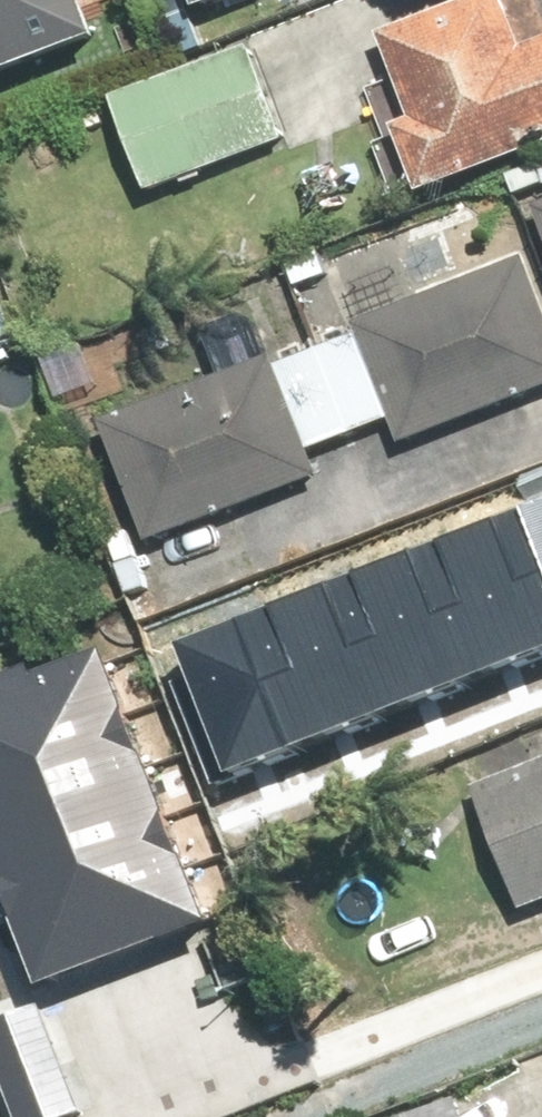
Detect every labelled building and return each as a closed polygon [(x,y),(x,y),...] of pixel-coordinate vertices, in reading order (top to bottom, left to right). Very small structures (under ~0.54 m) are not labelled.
[(96,28),(85,0),(0,0),(0,66),(96,28)] [(440,191),(541,153),(541,0),(495,0),(383,42),(440,191)] [(116,95),(156,188),(282,134),(242,41),(116,95)] [(46,357),(0,242),(0,375),(46,357)] [(122,405),(171,533),(541,393),(541,253),(540,248),(122,405)] [(166,625),(226,780),(541,659),(541,480),(166,625)] [(0,682),(0,824),(55,973),(212,915),(111,641),(0,682)] [(492,766),(537,882),(541,880),(541,747),(492,766)] [(0,1008),(0,1039),(28,1116),(34,1116),(78,1101),(40,994),(0,1008)] [(376,1116),(482,1116),(469,1082),(376,1116)]
